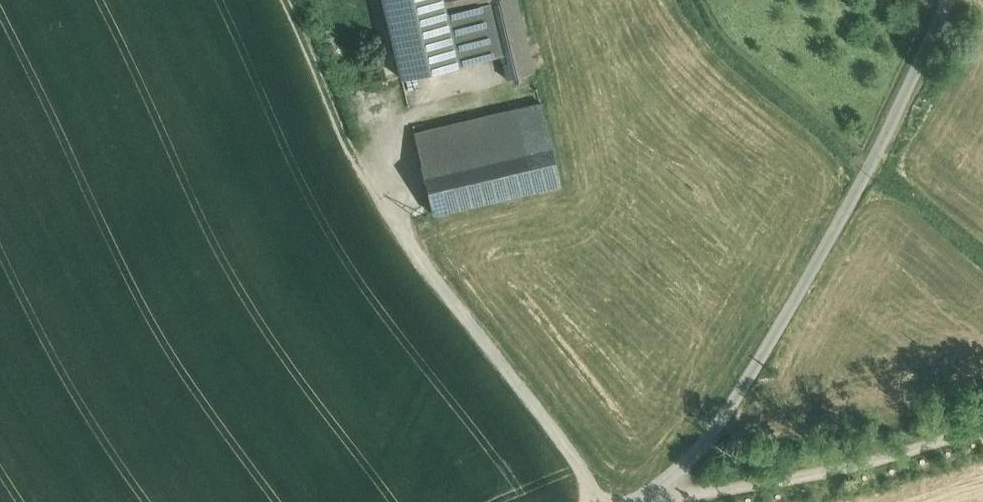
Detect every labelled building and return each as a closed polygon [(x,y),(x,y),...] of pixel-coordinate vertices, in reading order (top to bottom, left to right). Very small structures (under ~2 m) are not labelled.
[(383,1),(402,78),(459,64),(446,10),(489,0),(502,55),(508,78),(533,72),(516,0),(386,0),(383,1)] [(446,10),(459,64),(502,55),(489,0),(446,10)] [(542,102),(414,133),(433,213),(561,183),(542,102)]
